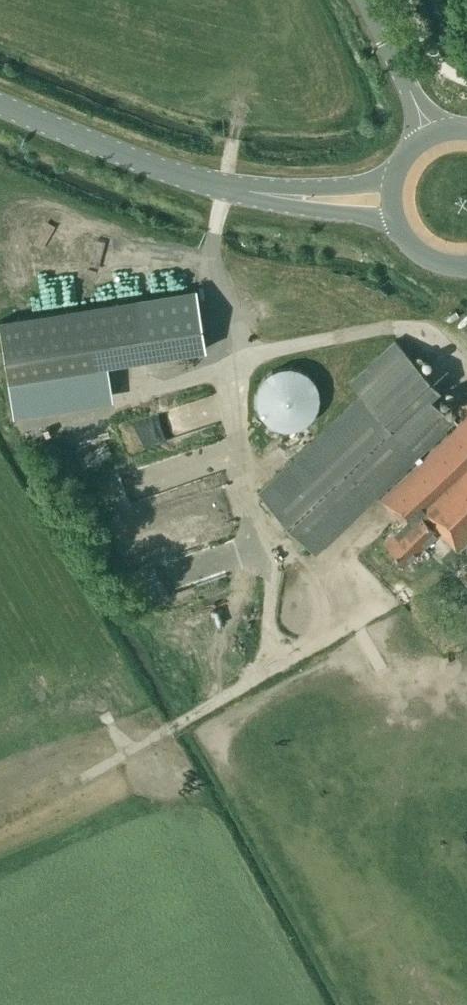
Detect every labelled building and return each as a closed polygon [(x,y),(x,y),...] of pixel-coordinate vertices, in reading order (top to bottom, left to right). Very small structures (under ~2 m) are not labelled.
[(0,318),(0,333),(8,378),(204,346),(194,286),(0,318)] [(314,552),(453,421),(428,395),(438,385),(394,338),(349,381),(360,392),(256,491),(254,488),(175,560),(240,632),(320,558),(314,552)] [(318,402),(319,396),(318,390),(316,384),(313,379),(309,374),(305,370),(299,367),(293,365),(287,365),(281,365),(275,367),(269,370),(265,374),(261,379),(258,384),(256,390),(255,396),(256,402),(258,408),(261,414),(265,419),(269,422),(275,425),(281,427),(287,428),(293,427),(299,425),(305,422),(309,419),(313,414),(316,408),(318,402)] [(422,458),(417,463),(380,498),(402,521),(384,538),(405,560),(437,530),(444,537),(448,532),(460,545),(466,538),(466,415),(422,458)]
